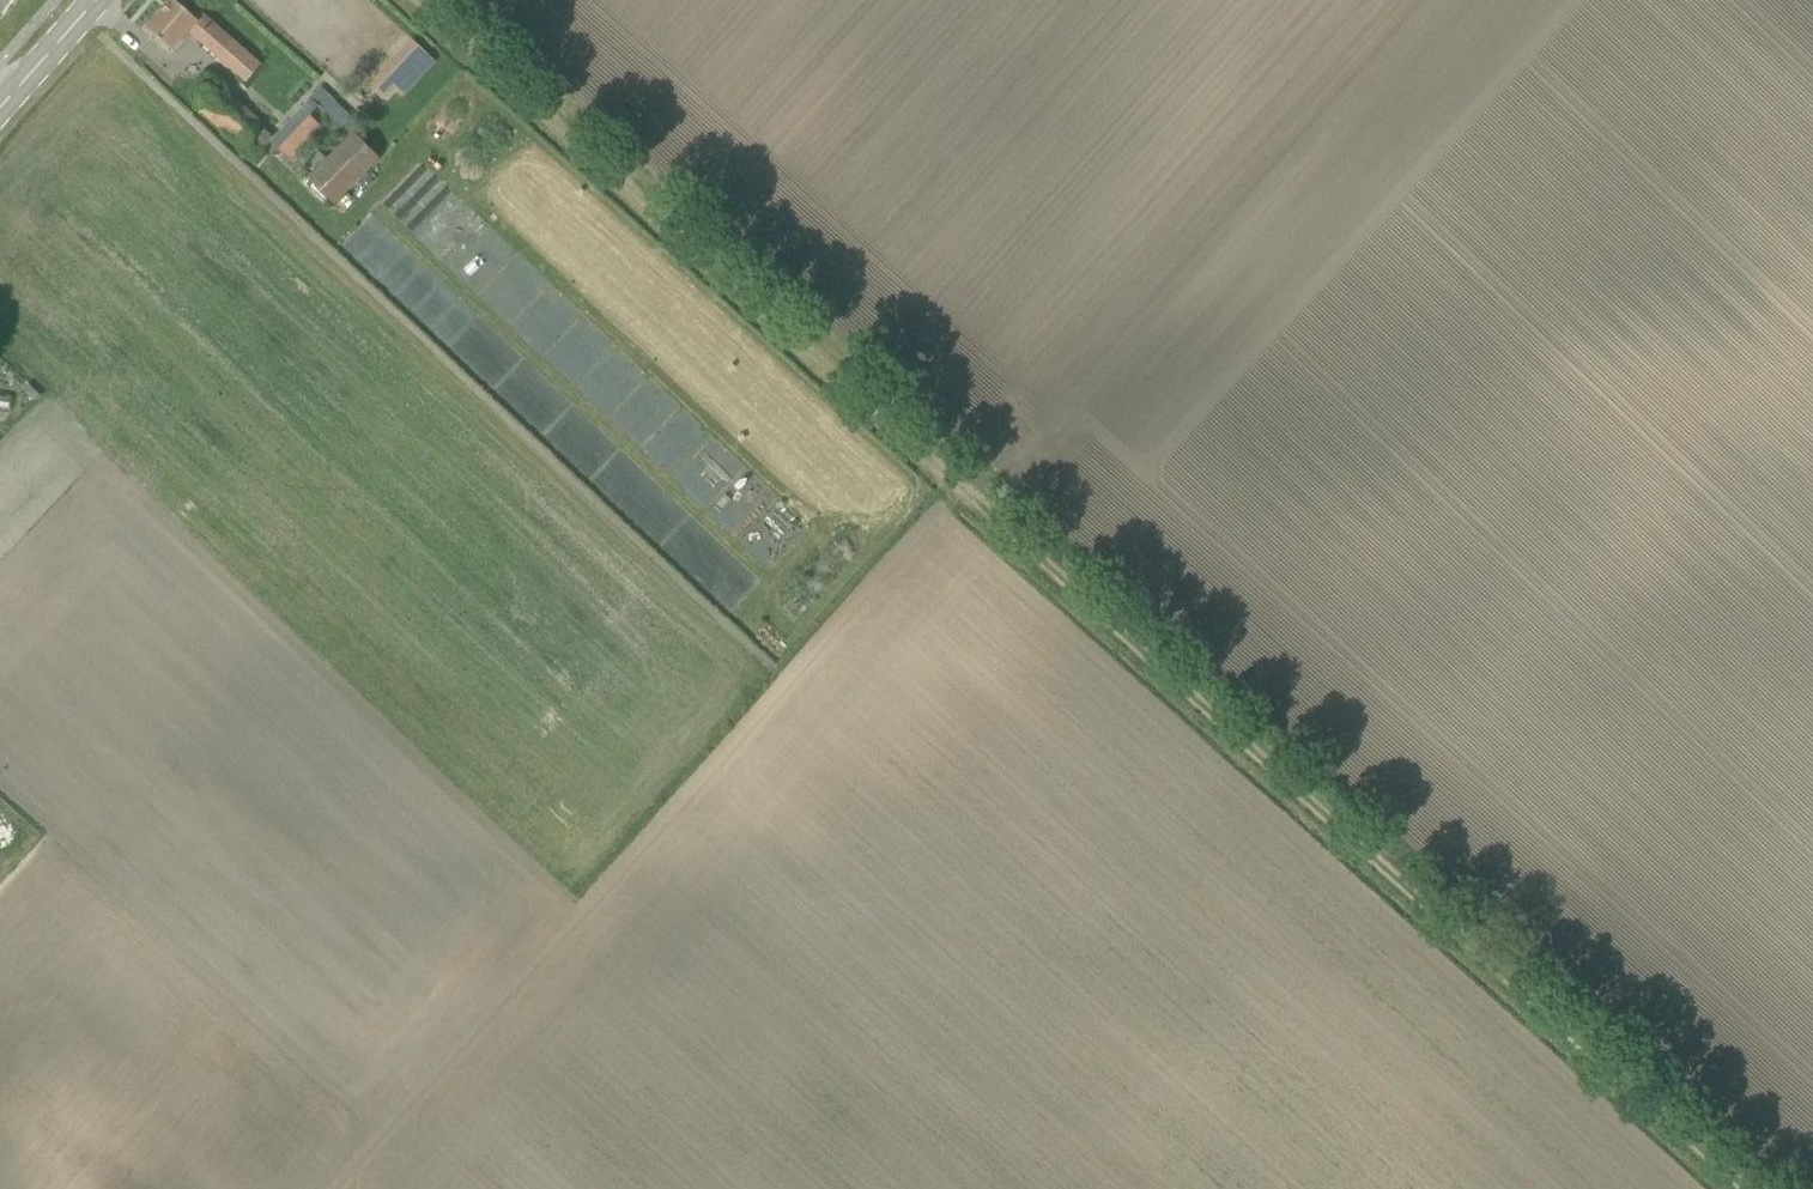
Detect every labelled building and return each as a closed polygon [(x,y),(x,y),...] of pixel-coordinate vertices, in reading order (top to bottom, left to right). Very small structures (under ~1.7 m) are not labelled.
[(172,51),(189,32),(216,56),(233,38),(203,11),(195,19),(174,0),(171,0),(146,28),(172,51)] [(415,43),(394,64),(414,83),(435,61),(415,43)] [(262,121),(217,83),(196,107),(240,146),(238,148),(253,160),(269,142),(293,163),(317,137),(332,120),(340,127),(349,135),(359,123),(351,115),(319,86),(277,134),(275,136),(260,124),(262,121)] [(337,200),(367,171),(379,159),(353,132),(327,158),(312,173),(307,177),(333,204),(337,200)] [(659,389),(558,294),(479,293),(551,362),(551,356),(539,344),(549,334),(565,349),(553,362),(601,363),(607,356),(607,367),(605,367),(605,385),(627,385),(618,394),(644,395),(644,407),(673,407),(659,394),(659,389)] [(774,505),(776,502),(716,448),(702,463),(711,471),(705,478),(732,503),(718,519),(766,562),(798,527),(774,505)]
